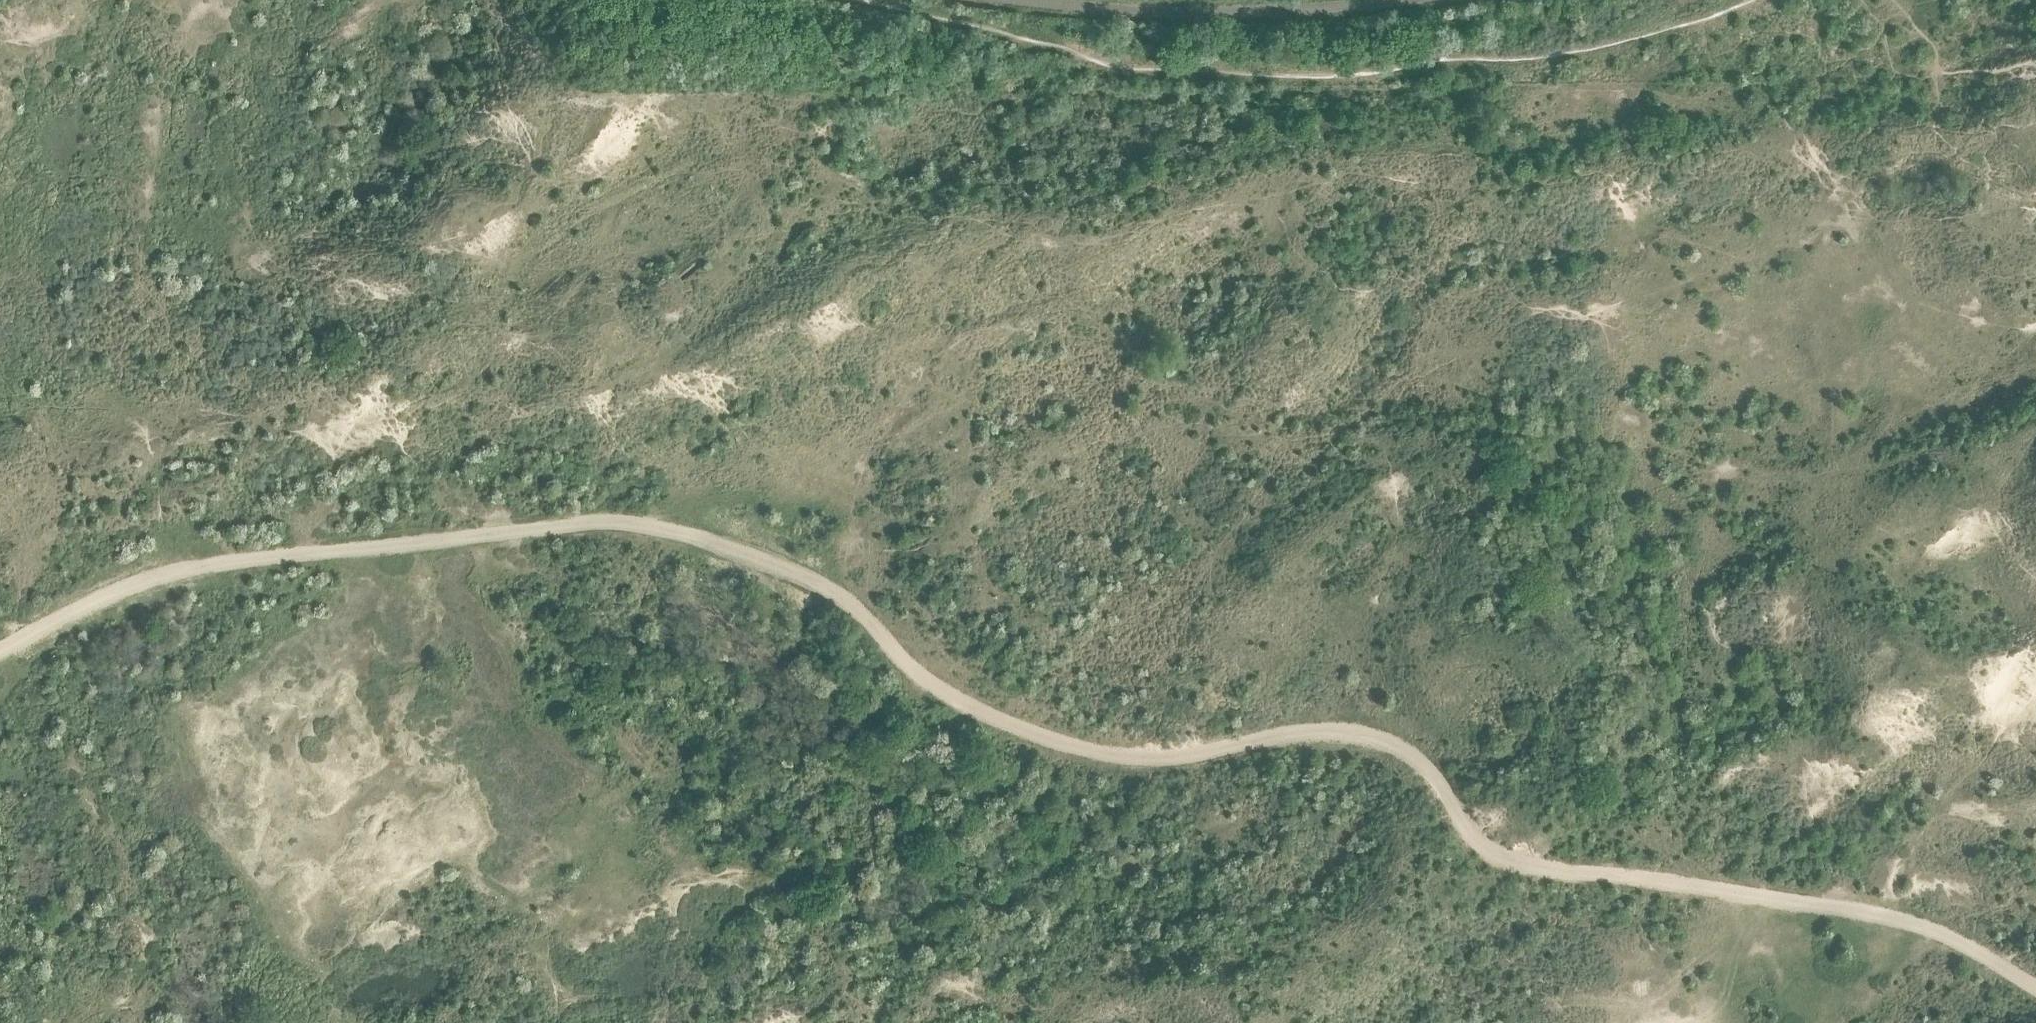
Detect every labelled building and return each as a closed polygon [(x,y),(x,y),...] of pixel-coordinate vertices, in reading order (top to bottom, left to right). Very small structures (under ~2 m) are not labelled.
[(489,283),(484,290),(504,302),(509,293),(489,283)]
